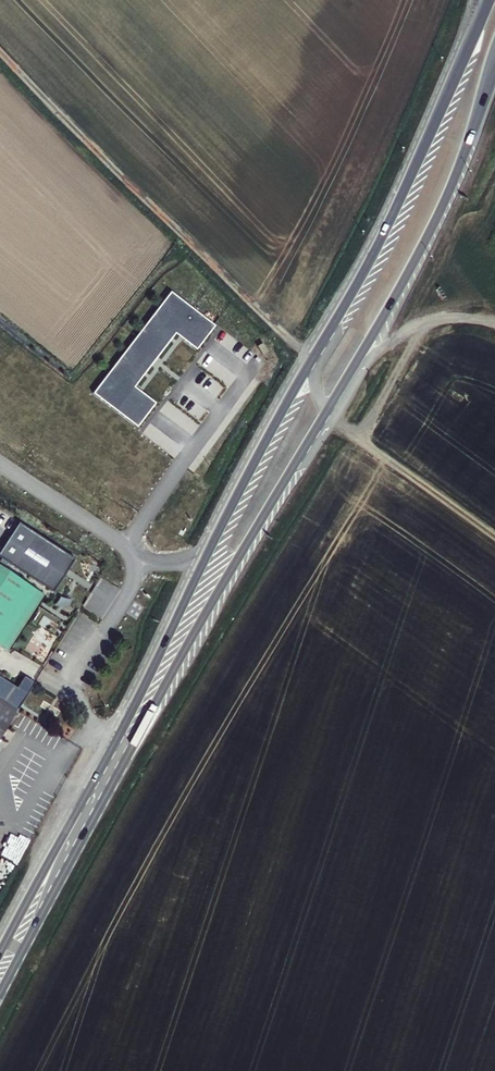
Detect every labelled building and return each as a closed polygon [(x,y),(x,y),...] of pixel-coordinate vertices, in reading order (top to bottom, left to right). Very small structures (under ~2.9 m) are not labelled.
[(170,292),(93,392),(137,425),(154,403),(132,386),(174,332),(196,348),(214,326),(170,292)] [(0,541),(0,557),(44,585),(65,551),(14,519),(0,541)] [(28,584),(0,566),(0,628),(28,584)] [(28,584),(0,628),(0,643),(2,645),(37,590),(28,584)] [(33,632),(25,650),(39,655),(42,647),(37,645),(42,635),(33,632)] [(25,676),(18,687),(0,675),(0,696),(19,708),(36,682),(25,676)] [(19,708),(16,706),(14,705),(7,700),(0,696),(0,740),(19,708)]
